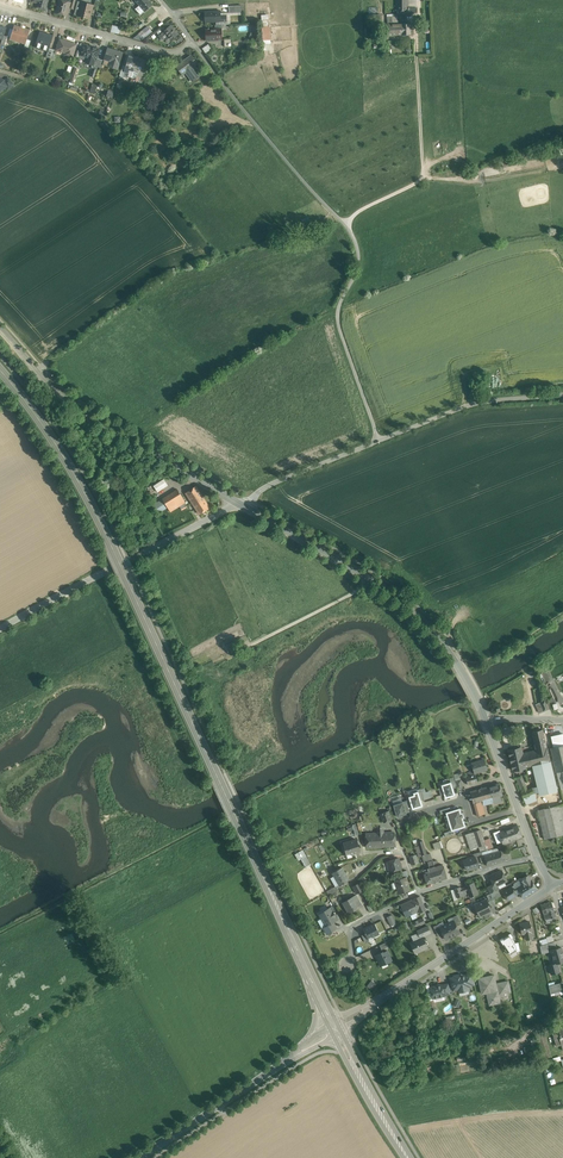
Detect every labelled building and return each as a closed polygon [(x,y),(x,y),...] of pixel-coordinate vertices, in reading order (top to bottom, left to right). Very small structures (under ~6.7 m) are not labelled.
[(33,1),(38,3),(37,7),(45,10),(48,0),(33,0),(33,1)] [(60,0),(59,0),(57,1),(57,3),(58,5),(56,13),(66,15),(70,3),(60,0)] [(136,1),(140,5),(135,9),(140,15),(145,11),(153,4),(149,0),(137,0),(136,1)] [(93,5),(83,2),(82,7),(80,7),(78,16),(89,19),(93,5)] [(406,2),(398,2),(398,15),(417,15),(417,8),(406,8),(406,2)] [(220,11),(205,11),(205,22),(227,21),(226,16),(220,16),(220,13),(220,11)] [(168,23),(164,26),(166,28),(163,31),(164,32),(171,26),(168,23)] [(392,24),(388,24),(388,36),(411,35),(410,23),(398,24),(392,24)] [(30,30),(15,25),(14,29),(11,36),(12,36),(20,39),(19,42),(25,44),(26,44),(27,39),(30,30)] [(113,25),(111,32),(119,34),(121,28),(113,25)] [(138,33),(143,39),(152,31),(148,25),(138,33)] [(164,32),(159,36),(163,40),(165,39),(168,43),(178,34),(171,26),(164,32)] [(270,27),(262,28),(263,40),(271,40),(270,27)] [(215,29),(206,29),(206,41),(222,40),(221,29),(215,29)] [(53,36),(40,31),(35,47),(48,52),(49,48),(53,36)] [(76,45),(60,40),(57,49),(66,52),(66,55),(72,57),(76,45)] [(99,49),(84,45),(82,51),(81,55),(88,57),(86,63),(93,65),(95,59),(96,60),(96,58),(99,49)] [(123,53),(108,48),(104,59),(112,62),(111,67),(118,69),(123,53)] [(134,58),(130,56),(127,67),(125,71),(125,72),(129,73),(128,76),(132,78),(138,58),(134,57),(134,58)] [(191,56),(177,67),(182,74),(187,71),(194,81),(201,75),(194,65),(197,63),(191,56)] [(95,59),(93,65),(92,68),(93,68),(97,69),(98,67),(100,59),(96,58),(96,60),(95,59)] [(142,59),(138,58),(132,78),(136,79),(137,75),(141,76),(142,72),(146,61),(142,60),(142,59)] [(74,68),(70,84),(73,85),(78,69),(74,68)] [(4,81),(3,82),(6,87),(8,89),(14,85),(10,79),(8,78),(4,81)] [(96,86),(92,85),(87,100),(91,101),(96,86)] [(503,164),(503,167),(517,165),(516,158),(499,161),(500,165),(503,164)] [(164,479),(154,486),(158,492),(168,485),(164,479)] [(210,507),(196,486),(186,493),(200,514),(210,507)] [(178,489),(163,499),(163,500),(167,506),(170,511),(186,502),(178,489)] [(163,500),(153,506),(157,512),(167,506),(163,500)] [(241,642),(227,649),(229,653),(243,646),(241,642)] [(546,700),(537,703),(541,712),(548,709),(546,704),(548,703),(546,700)] [(543,730),(532,732),(534,741),(545,738),(543,730)] [(545,738),(534,741),(536,750),(547,747),(545,738)] [(551,748),(556,772),(557,772),(562,771),(562,745),(551,748)] [(521,747),(508,750),(513,771),(526,768),(525,767),(522,753),(521,747)] [(536,750),(522,753),(525,767),(532,766),(550,762),(547,747),(536,750)] [(484,760),(472,763),(474,770),(475,773),(487,770),(484,760)] [(550,762),(532,766),(540,795),(557,791),(550,762)] [(470,774),(465,776),(468,785),(477,782),(475,773),(470,774)] [(527,790),(522,776),(516,778),(521,792),(527,790)] [(451,782),(442,785),(442,787),(444,794),(445,798),(450,796),(450,797),(455,795),(453,788),(451,782)] [(499,784),(470,792),(473,803),(482,801),(484,800),(493,798),(494,804),(501,802),(500,796),(502,795),(499,784)] [(424,788),(421,789),(424,799),(433,796),(431,790),(426,792),(424,788)] [(521,792),(524,799),(535,794),(532,788),(527,790),(521,792)] [(418,792),(414,793),(414,795),(409,797),(410,800),(412,806),(413,809),(422,806),(420,800),(418,792)] [(482,801),(473,803),(477,816),(486,814),(482,801)] [(403,802),(394,805),(397,817),(406,814),(406,812),(403,802)] [(537,810),(544,839),(562,835),(562,813),(561,805),(537,810)] [(451,811),(446,813),(452,831),(455,830),(465,827),(462,817),(464,817),(462,813),(461,814),(460,808),(451,811)] [(388,811),(381,814),(384,823),(391,820),(388,811)] [(518,826),(508,829),(512,841),(522,837),(518,826)] [(383,828),(377,828),(378,833),(374,833),(374,847),(389,846),(388,833),(383,833),(383,828)] [(512,841),(508,829),(500,832),(503,841),(504,844),(512,841)] [(484,840),(480,830),(473,832),(478,846),(485,844),(484,840)] [(500,830),(493,833),(497,844),(503,841),(500,832),(500,830)] [(473,832),(465,835),(471,849),(478,846),(473,832)] [(374,833),(366,834),(367,847),(374,847),(374,833)] [(490,838),(484,840),(485,844),(487,850),(493,847),(490,838)] [(357,839),(343,843),(347,855),(360,851),(357,839)] [(425,848),(423,841),(418,842),(420,850),(422,856),(427,854),(425,848)] [(435,849),(443,847),(441,841),(433,842),(435,849)] [(303,850),(295,854),(299,860),(301,859),(305,867),(311,864),(303,850)] [(427,854),(422,856),(424,863),(428,862),(432,861),(429,853),(427,854)] [(491,854),(484,856),(485,857),(486,861),(487,866),(494,864),(491,854)] [(415,855),(410,857),(412,865),(418,863),(415,855)] [(475,857),(463,861),(465,866),(466,866),(467,870),(478,867),(477,864),(475,857)] [(398,858),(388,861),(389,866),(389,867),(390,872),(395,870),(401,868),(398,858)] [(324,863),(327,869),(332,866),(328,860),(324,863)] [(430,876),(444,872),(442,865),(437,867),(437,868),(430,870),(429,871),(430,876)] [(342,867),(332,873),(340,886),(349,880),(342,867)] [(430,868),(426,869),(425,868),(423,869),(423,870),(427,884),(432,883),(430,876),(429,871),(430,870),(430,868)] [(502,871),(490,876),(494,884),(495,886),(497,885),(507,881),(502,871)] [(444,872),(430,876),(432,883),(446,878),(444,872)] [(528,875),(521,879),(524,884),(531,880),(528,875)] [(402,878),(394,881),(399,894),(410,890),(406,877),(402,878)] [(524,884),(519,888),(525,897),(537,889),(531,880),(524,884)] [(359,883),(353,887),(357,894),(364,890),(359,883)] [(474,883),(465,886),(465,887),(466,890),(467,893),(468,892),(469,897),(477,894),(474,883)] [(494,884),(487,887),(490,893),(498,890),(499,889),(497,885),(495,886),(494,884)] [(336,886),(327,891),(329,896),(339,890),(336,886)] [(460,887),(454,889),(457,898),(463,895),(462,893),(461,888),(460,887)] [(512,887),(503,893),(508,900),(517,894),(512,887)] [(498,890),(490,893),(493,899),(501,895),(498,890)] [(420,896),(414,899),(419,911),(420,913),(426,910),(420,896)] [(353,897),(343,902),(349,913),(359,908),(353,897)] [(414,899),(400,905),(406,917),(419,911),(414,899)] [(487,899),(474,905),(480,916),(492,911),(487,899)] [(551,902),(541,905),(544,914),(546,920),(556,916),(551,902)] [(330,908),(319,914),(326,926),(333,922),(337,920),(335,917),(336,916),(333,912),(332,912),(330,908)] [(395,924),(391,915),(387,917),(391,926),(395,924)] [(461,924),(457,915),(452,917),(454,921),(454,920),(457,926),(461,924)] [(413,922),(416,927),(425,923),(422,917),(413,922)] [(454,921),(447,924),(453,936),(460,932),(457,926),(454,920),(454,921)] [(333,922),(326,926),(324,927),(327,934),(337,929),(333,922)] [(529,922),(520,924),(522,934),(525,934),(526,940),(533,938),(532,932),(529,922)] [(379,934),(375,924),(364,929),(365,933),(368,939),(369,939),(368,937),(372,936),(372,937),(379,934)] [(439,924),(434,927),(438,935),(443,933),(440,927),(439,924)] [(440,927),(443,933),(446,939),(453,936),(447,924),(440,927)] [(428,926),(422,929),(425,935),(431,932),(428,926)] [(417,940),(422,951),(428,947),(423,936),(425,935),(422,929),(417,931),(420,938),(417,940)] [(511,933),(500,940),(510,955),(516,951),(517,952),(520,951),(518,942),(515,944),(514,942),(512,938),(513,938),(511,933)] [(422,951),(417,940),(413,941),(415,945),(412,946),(415,954),(422,951)] [(555,942),(540,946),(541,950),(542,954),(549,952),(548,948),(556,945),(555,942)] [(557,963),(562,962),(562,953),(561,947),(551,950),(555,964),(557,963)] [(383,953),(383,951),(376,955),(381,966),(382,966),(381,964),(391,960),(391,961),(392,961),(387,951),(383,953)] [(557,963),(555,964),(549,965),(552,974),(559,972),(557,963)] [(461,975),(454,976),(455,978),(450,978),(453,990),(458,989),(459,992),(469,990),(468,987),(471,986),(470,985),(474,984),(471,974),(461,976),(461,975)] [(494,975),(479,978),(482,994),(491,992),(491,993),(487,994),(490,1005),(500,1002),(498,992),(499,992),(500,994),(510,992),(508,981),(498,983),(498,985),(496,985),(494,975)] [(367,986),(373,990),(377,983),(371,980),(367,986)] [(549,986),(551,994),(562,991),(562,989),(562,987),(562,982),(549,986)] [(448,984),(442,985),(444,995),(450,994),(448,984)] [(441,985),(430,987),(433,998),(444,996),(444,995),(442,985),(441,985)] [(459,1007),(462,1000),(456,998),(454,1005),(459,1007)] [(559,1026),(559,1028),(552,1030),(555,1039),(560,1038),(562,1050),(562,1025),(559,1026)] [(544,1033),(537,1035),(544,1058),(551,1056),(544,1033)] [(406,1034),(391,1039),(392,1044),(404,1040),(405,1044),(409,1043),(406,1034)]
